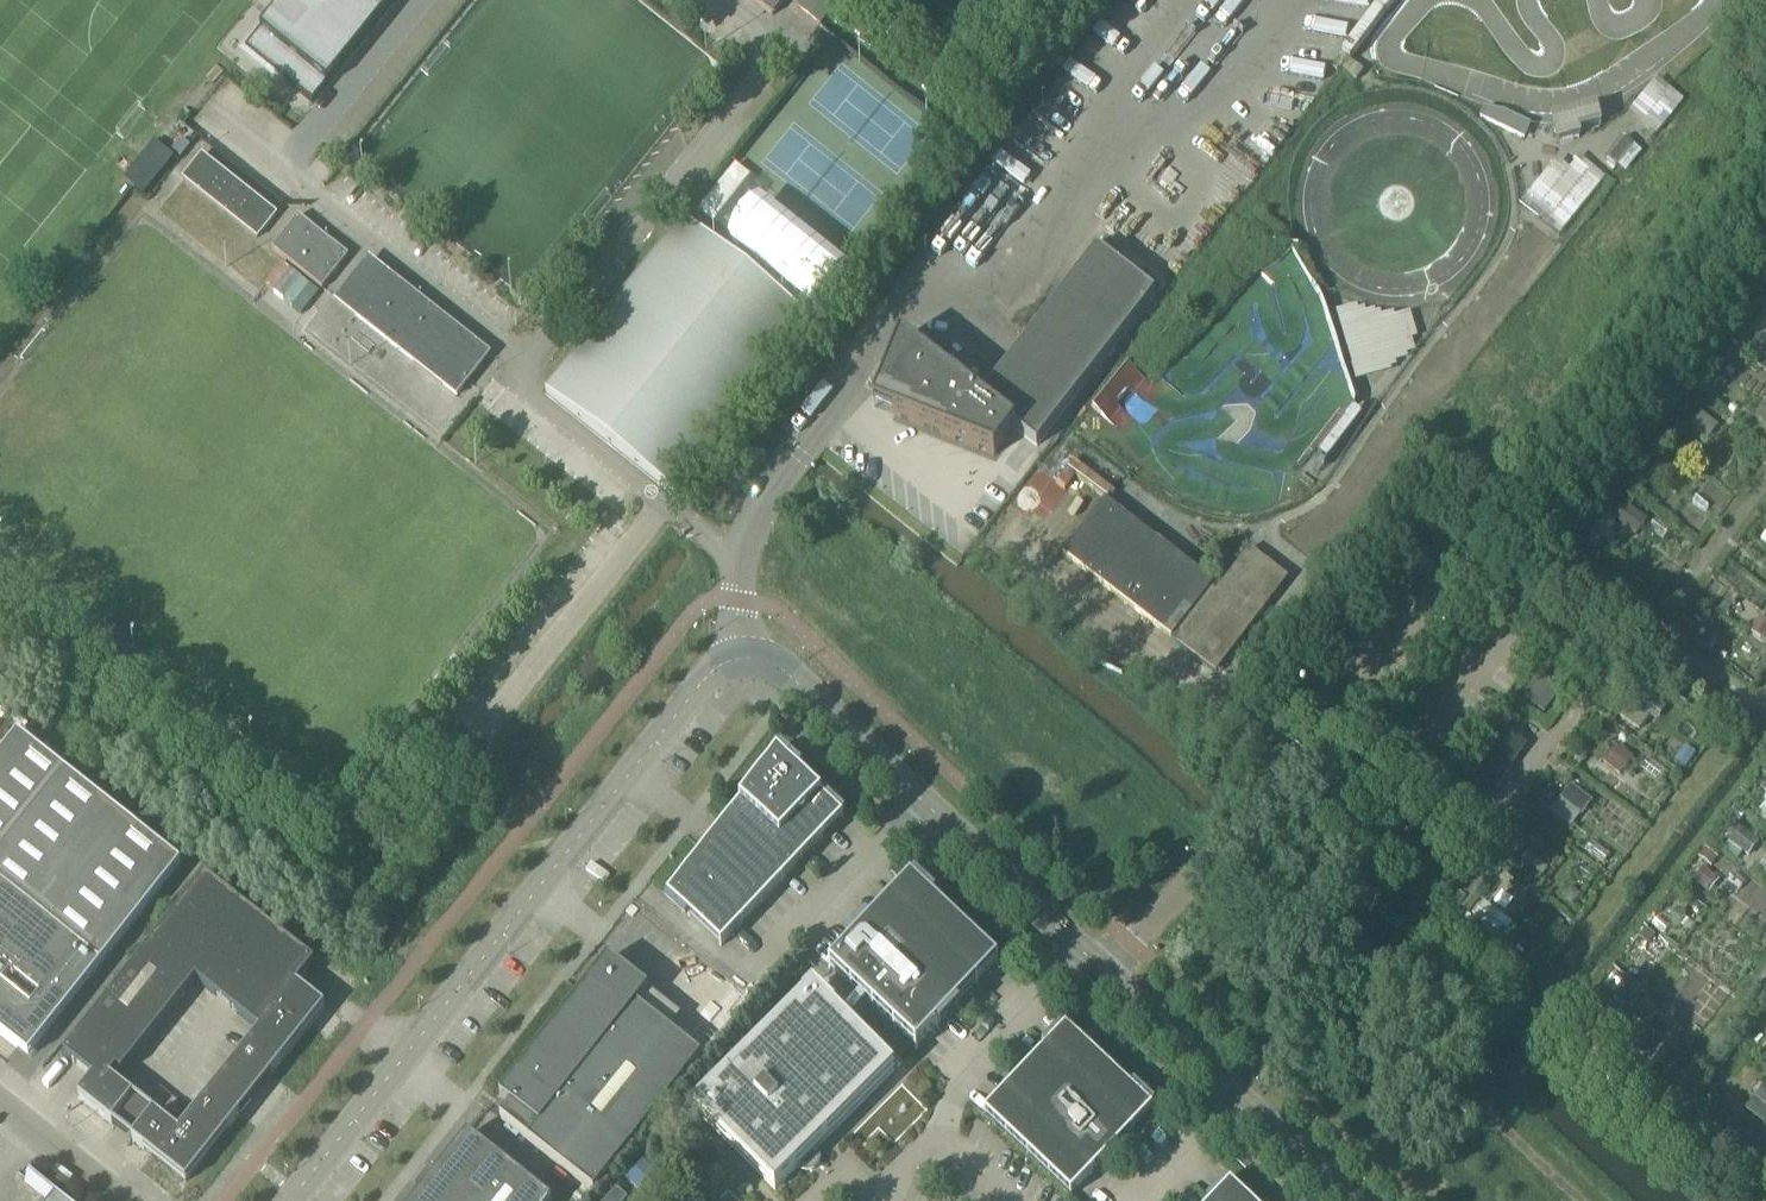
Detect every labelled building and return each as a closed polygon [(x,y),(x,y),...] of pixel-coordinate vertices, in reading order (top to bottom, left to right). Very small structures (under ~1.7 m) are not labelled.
[(245,51),(283,82),(284,83),(312,105),(350,57),(392,6),(396,0),(286,0),(260,32),(245,51)] [(772,17),(785,0),(750,0),(772,17)] [(1551,121),(1558,145),(1582,139),(1580,134),(1603,128),(1598,108),(1551,121)] [(1480,120),(1524,141),(1530,127),(1504,114),(1485,111),(1480,120)] [(1606,161),(1618,170),(1635,147),(1624,138),(1606,161)] [(181,159),(189,147),(187,146),(181,141),(172,152),(178,157),(181,159)] [(182,180),(257,239),(276,216),(201,156),(182,180)] [(713,225),(750,179),(734,167),(698,213),(713,225)] [(845,269),(759,201),(728,241),(813,309),(845,269)] [(271,250),(321,290),(348,257),(298,217),(271,250)] [(545,394),(674,496),(811,322),(682,220),(545,394)] [(982,399),(979,403),(1015,430),(1036,449),(1154,296),(1096,251),(982,399)] [(336,302),(423,371),(456,397),(488,356),(368,261),(336,302)] [(1765,346),(1765,323),(1760,319),(1750,333),(1755,337),(1755,338),(1765,346)] [(879,395),(873,410),(893,418),(994,458),(994,457),(1004,444),(1015,430),(979,403),(899,341),(879,395)] [(1709,381),(1721,390),(1728,381),(1716,372),(1709,381)] [(1700,416),(1691,428),(1703,436),(1711,424),(1700,416)] [(1660,458),(1649,473),(1658,478),(1668,464),(1660,458)] [(1628,509),(1634,502),(1630,499),(1624,505),(1614,519),(1636,535),(1646,522),(1628,509)] [(1104,501),(1062,556),(1177,644),(1215,673),(1286,580),(1249,551),(1216,594),(1209,589),(1212,585),(1104,501)] [(1765,645),(1765,644),(1765,625),(1759,620),(1749,633),(1765,645)] [(1657,705),(1642,694),(1633,706),(1649,717),(1657,705)] [(1457,790),(1480,807),(1526,747),(1503,730),(1457,790)] [(16,1049),(28,1059),(92,979),(181,866),(17,736),(0,757),(0,1037),(16,1049)] [(1609,748),(1600,760),(1619,776),(1629,764),(1609,748)] [(757,781),(666,897),(667,898),(664,901),(685,921),(688,918),(720,948),(842,819),(841,818),(844,814),(823,794),(820,798),(799,777),(802,774),(781,754),(778,758),(776,757),(776,758),(772,754),(754,778),(757,781)] [(1660,785),(1668,775),(1647,759),(1640,770),(1660,785)] [(1757,799),(1765,806),(1765,786),(1757,799)] [(1590,804),(1571,788),(1561,801),(1580,816),(1590,804)] [(1725,840),(1748,857),(1757,844),(1735,828),(1725,840)] [(1529,852),(1549,867),(1557,857),(1536,842),(1529,852)] [(1698,859),(1710,867),(1716,859),(1704,851),(1698,859)] [(1692,881),(1706,892),(1715,880),(1701,869),(1692,881)] [(151,947),(195,982),(258,1033),(178,1134),(153,1113),(131,1141),(185,1184),(324,1009),(297,987),(314,965),(205,879),(151,947)] [(889,905),(828,970),(915,1051),(997,964),(996,964),(999,960),(978,940),(975,944),(910,882),(909,883),(906,880),(886,901),(889,905)] [(1472,919),(1489,932),(1500,916),(1483,904),(1472,919)] [(1670,914),(1672,927),(1679,927),(1684,920),(1684,913),(1670,914)] [(1644,931),(1638,939),(1647,946),(1653,938),(1644,931)] [(121,1076),(195,982),(151,947),(63,1057),(92,1079),(77,1098),(111,1125),(133,1098),(110,1080),(116,1072),(121,1076)] [(1633,965),(1644,973),(1654,958),(1643,950),(1633,965)] [(499,1119),(593,1194),(700,1058),(636,1007),(648,992),(633,980),(622,972),(607,960),(498,1097),(510,1106),(499,1119)] [(697,1030),(686,1045),(705,1060),(752,1000),(714,970),(705,982),(724,998),(697,1030)] [(803,999),(708,1095),(693,1110),(774,1191),(795,1169),(794,1168),(795,1167),(793,1165),(792,1166),(790,1164),(796,1158),(799,1161),(807,1154),(804,1151),(815,1140),(820,1145),(893,1071),(834,1012),(835,1011),(812,989),(803,999)] [(1621,991),(1615,998),(1625,1006),(1630,999),(1621,991)] [(1588,1025),(1579,1019),(1572,1028),(1581,1034),(1588,1025)] [(1133,1086),(1130,1090),(1065,1029),(1064,1029),(1061,1026),(1041,1047),(1044,1051),(983,1116),(1070,1198),(1152,1110),(1151,1110),(1154,1106),(1133,1086)] [(1756,1100),(1765,1108),(1765,1087),(1756,1100)] [(415,1200),(548,1200),(467,1136),(415,1200)] [(1229,1184),(1228,1185),(1225,1182),(1207,1200),(1248,1200),(1229,1184)]
